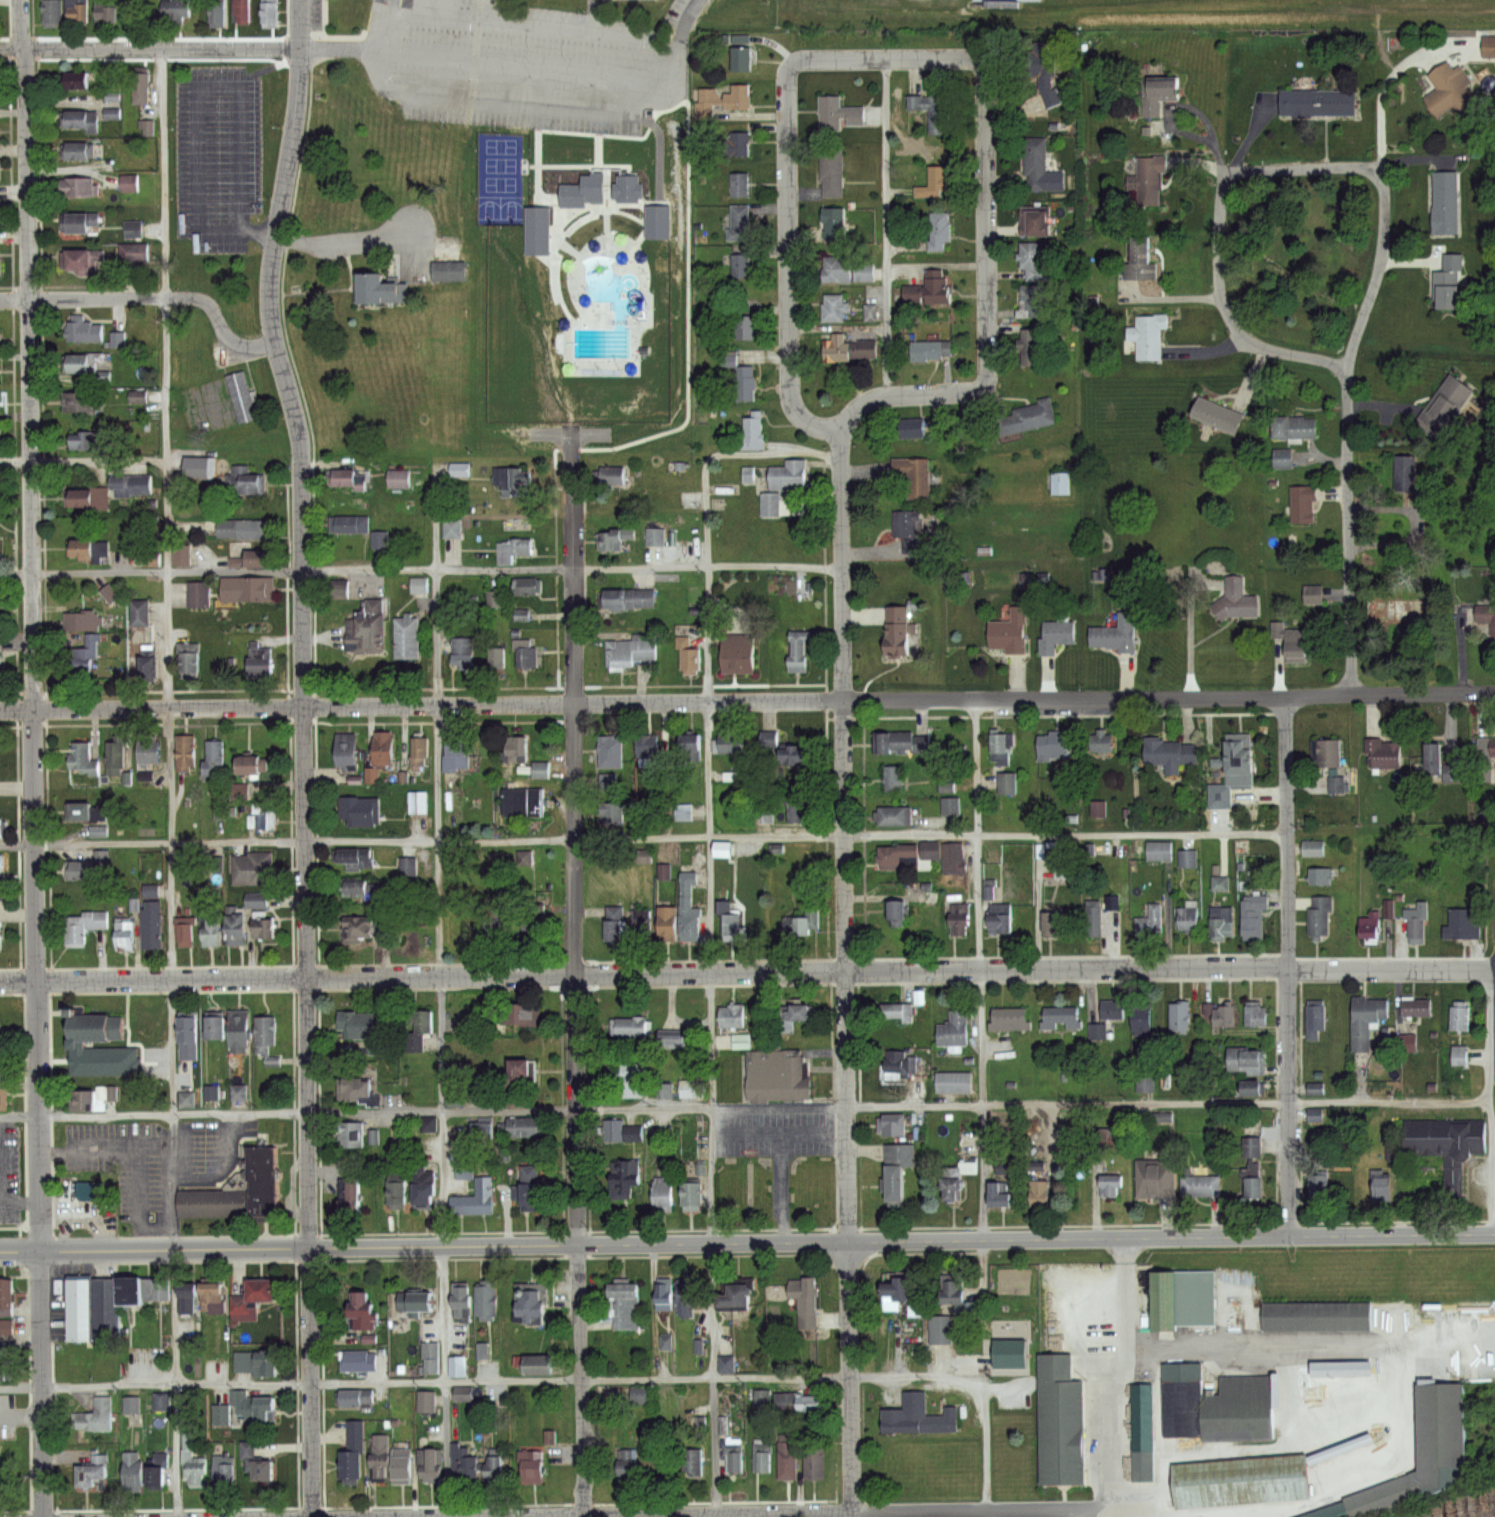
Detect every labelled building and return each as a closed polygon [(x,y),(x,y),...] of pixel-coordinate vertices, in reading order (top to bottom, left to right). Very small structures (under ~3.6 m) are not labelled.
[(44,0),(62,0),(62,25),(58,25),(58,28),(45,28),(44,0)] [(67,24),(67,0),(89,0),(88,25),(67,24)] [(175,1),(191,0),(191,19),(184,19),(185,25),(175,26),(175,16),(164,16),(164,0),(175,0),(175,1)] [(212,28),(212,0),(226,0),(226,28),(212,28)] [(233,24),(234,0),(252,0),(251,25),(233,24)] [(261,27),(262,0),(279,0),(278,28),(261,27)] [(106,5),(116,5),(116,24),(107,24),(105,19),(97,18),(97,9),(105,9),(106,5)] [(1483,35),(1494,35),(1494,58),(1482,58),(1483,35)] [(733,47),(753,46),(754,71),(734,72),(733,47)] [(1038,51),(1055,52),(1057,77),(1050,76),(1050,89),(1055,88),(1061,103),(1048,109),(1038,93),(1038,77),(1027,77),(1026,65),(1038,64),(1038,51)] [(1426,75),(1443,62),(1451,73),(1461,66),(1472,82),(1465,87),(1479,106),(1457,123),(1448,111),(1438,119),(1423,100),(1436,90),(1426,75)] [(63,73),(90,73),(90,93),(67,93),(67,87),(63,87),(63,73)] [(136,74),(151,74),(150,106),(135,106),(136,74)] [(1138,79),(1175,78),(1176,101),(1157,101),(1157,119),(1139,119),(1138,79)] [(734,84),(750,84),(751,111),(725,112),(725,96),(734,96),(734,84)] [(1278,90),(1355,91),(1354,116),(1277,115),(1278,90)] [(117,93),(103,93),(103,101),(116,102),(117,93)] [(818,94),(839,94),(840,106),(864,106),(865,123),(846,124),(846,117),(839,117),(839,127),(819,128),(818,94)] [(908,96),(938,96),(938,101),(946,101),(947,136),(929,137),(928,111),(908,111),(908,96)] [(100,120),(118,120),(118,108),(100,108),(100,120)] [(62,112),(100,112),(100,136),(88,136),(88,129),(62,129),(62,112)] [(732,132),(750,132),(751,158),(719,159),(718,141),(730,141),(732,132)] [(1022,140),(1043,140),(1043,170),(1064,170),(1064,188),(1030,188),(1029,177),(1023,177),(1022,140)] [(61,141),(94,141),(94,159),(91,159),(91,162),(61,163),(61,141)] [(819,146),(842,146),(843,197),(823,197),(823,178),(819,178),(819,146)] [(1135,153),(1165,152),(1166,172),(1157,172),(1158,206),(1137,207),(1135,153)] [(928,165),(945,165),(945,189),(940,189),(940,195),(915,195),(915,186),(928,185),(928,165)] [(1432,171),(1456,171),(1457,232),(1433,233),(1432,171)] [(732,172),(748,172),(748,198),(732,198),(732,172)] [(136,191),(134,174),(116,176),(118,193),(136,191)] [(67,176),(94,175),(94,183),(99,182),(100,193),(63,194),(63,180),(67,180),(67,176)] [(733,202),(754,202),(754,239),(729,239),(729,228),(733,228),(733,202)] [(821,206),(845,206),(845,237),(821,237),(821,206)] [(1024,207),(1043,207),(1043,222),(1049,222),(1049,233),(1025,234),(1024,207)] [(68,210),(100,211),(99,224),(91,223),(91,232),(62,231),(63,214),(68,214),(68,210)] [(929,211),(948,211),(948,241),(942,241),(942,250),(900,251),(900,240),(930,240),(929,211)] [(125,219),(142,219),(142,237),(124,237),(125,219)] [(1127,234),(1145,234),(1145,261),(1155,261),(1155,278),(1122,279),(1121,260),(1128,260),(1127,234)] [(1020,242),(1039,243),(1038,266),(1046,266),(1046,280),(1023,279),(1024,268),(1019,268),(1020,242)] [(120,243),(149,243),(149,261),(120,261),(120,243)] [(70,248),(105,248),(105,260),(97,260),(97,269),(63,268),(64,252),(70,252),(70,248)] [(734,253),(751,252),(752,276),(735,277),(734,253)] [(1445,252),(1462,252),(1462,274),(1467,274),(1467,287),(1460,287),(1460,308),(1434,308),(1434,269),(1445,269),(1445,252)] [(824,256),(851,255),(852,282),(821,283),(821,270),(824,270),(824,256)] [(435,261),(469,260),(469,279),(435,280),(435,261)] [(854,261),(874,261),(874,280),(854,280),(854,261)] [(522,266),(590,266),(591,299),(522,299),(522,266)] [(354,270),(389,269),(389,282),(409,281),(410,300),(355,302),(354,270)] [(926,270),(941,270),(941,276),(947,276),(947,292),(950,292),(950,303),(900,302),(900,285),(925,285),(926,270)] [(1022,283),(1047,284),(1046,315),(1021,314),(1022,283)] [(822,293),(843,292),(843,301),(848,301),(848,311),(842,311),(842,321),(820,321),(820,302),(823,302),(822,293)] [(863,303),(875,302),(876,319),(864,320),(863,303)] [(1135,312),(1168,311),(1168,330),(1162,330),(1162,361),(1137,362),(1137,351),(1127,351),(1127,327),(1135,327),(1135,312)] [(73,314),(85,314),(85,320),(93,320),(93,322),(103,322),(103,341),(69,342),(68,321),(73,320),(73,314)] [(735,316),(756,315),(756,338),(736,339),(735,316)] [(1022,330),(1035,330),(1035,338),(1045,338),(1045,354),(1039,354),(1039,365),(1021,365),(1021,351),(1014,351),(1014,340),(1022,340),(1022,330)] [(830,331),(843,331),(843,341),(849,341),(849,360),(822,360),(821,338),(830,337),(830,331)] [(857,339),(875,339),(875,357),(857,357),(857,339)] [(909,342),(951,341),(952,354),(941,354),(941,358),(927,358),(927,360),(909,361),(909,342)] [(71,353),(93,354),(92,372),(71,372),(71,353)] [(736,367),(756,367),(756,399),(736,399),(736,367)] [(225,375),(243,369),(258,417),(240,423),(225,375)] [(1450,369),(1476,388),(1460,410),(1454,406),(1449,412),(1455,416),(1446,429),(1435,421),(1425,436),(1410,425),(1450,369)] [(64,390),(97,390),(97,410),(64,410),(64,390)] [(1198,394),(1243,415),(1234,433),(1190,413),(1198,394)] [(1036,398),(1049,395),(1055,422),(995,436),(991,419),(1013,413),(1012,409),(1037,403),(1036,398)] [(746,416),(761,415),(762,435),(774,439),(774,448),(744,450),(743,432),(747,432),(746,416)] [(1273,416),(1316,416),(1316,436),(1273,437),(1273,416)] [(922,438),(922,418),(896,418),(896,438),(922,438)] [(72,431),(106,430),(106,447),(72,448),(72,431)] [(1291,449),(1271,449),(1271,469),(1291,469),(1291,449)] [(1395,456),(1415,456),(1415,480),(1429,480),(1429,491),(1394,491),(1395,456)] [(772,467),(788,466),(788,459),(810,457),(812,489),(781,491),(782,514),(762,515),(761,493),(773,492),(772,467)] [(892,458),(926,457),(927,499),(904,500),(903,475),(893,475),(892,458)] [(191,458),(208,459),(208,475),(191,475),(191,458)] [(467,463),(446,463),(446,477),(467,478),(467,463)] [(233,465),(250,465),(250,471),(266,472),(266,494),(243,494),(243,483),(233,483),(233,465)] [(601,465),(626,465),(627,482),(601,483),(601,465)] [(496,467),(525,466),(525,472),(536,472),(537,483),(530,483),(530,494),(503,495),(503,483),(496,483),(496,467)] [(330,471),(367,470),(367,490),(357,490),(357,485),(330,486),(330,471)] [(391,470),(411,470),(411,488),(391,488),(391,470)] [(1048,495),(1067,495),(1067,472),(1048,472),(1048,495)] [(110,475),(151,474),(151,494),(132,494),(132,497),(115,497),(115,486),(110,486),(110,475)] [(1289,483),(1318,482),(1318,500),(1312,501),(1313,527),(1291,528),(1289,483)] [(67,490),(94,490),(94,507),(67,507),(67,490)] [(893,510),(918,511),(917,550),(892,549),(893,510)] [(332,516),(370,516),(370,532),(332,532),(332,516)] [(445,517),(462,517),(462,537),(445,538),(445,517)] [(219,519),(269,520),(269,523),(274,523),(273,539),(218,538),(219,519)] [(647,527),(664,526),(664,543),(647,543),(647,527)] [(605,529),(635,528),(635,538),(621,538),(621,549),(599,549),(599,532),(604,532),(605,529)] [(373,530),(390,530),(390,548),(373,548),(373,530)] [(499,542),(513,542),(513,537),(535,537),(535,556),(516,556),(516,563),(500,563),(499,542)] [(70,542),(97,540),(97,556),(93,557),(93,560),(79,561),(79,554),(70,554),(70,542)] [(173,544),(190,543),(190,564),(174,564),(173,544)] [(248,550),(271,550),(271,567),(248,567),(248,550)] [(260,551),(222,551),(222,564),(260,564),(260,551)] [(155,555),(143,555),(143,566),(155,566),(155,555)] [(1224,574),(1240,574),(1243,595),(1255,596),(1257,615),(1228,615),(1219,622),(1209,605),(1225,593),(1224,574)] [(224,576),(274,576),(274,599),(225,599),(224,576)] [(412,577),(428,577),(428,592),(413,592),(412,577)] [(516,580),(540,579),(540,594),(516,594),(516,580)] [(189,581),(211,581),(211,606),(189,607),(189,581)] [(335,582),(350,582),(350,593),(335,593),(335,582)] [(116,596),(106,584),(96,592),(107,605),(116,596)] [(1320,604),(1320,585),(1301,585),(1301,604),(1320,604)] [(602,589),(655,588),(656,607),(602,607),(602,589)] [(488,590),(502,590),(502,606),(488,606),(488,590)] [(369,599),(383,598),(384,616),(386,615),(388,655),(356,656),(356,652),(348,652),(347,618),(361,617),(361,611),(369,611),(369,599)] [(132,600),(149,599),(150,626),(132,626),(132,600)] [(1372,601),(1424,601),(1424,621),(1372,621),(1372,601)] [(884,604),(906,603),(907,657),(880,658),(880,635),(885,635),(884,604)] [(1476,603),(1494,603),(1494,636),(1491,636),(1491,620),(1477,620),(1476,603)] [(1011,608),(1024,608),(1024,654),(1003,654),(1003,645),(988,646),(987,624),(1011,624),(1011,608)] [(64,610),(97,609),(96,612),(101,612),(101,616),(104,616),(104,626),(101,626),(101,630),(64,630),(64,610)] [(1114,609),(1130,609),(1131,652),(1118,652),(1118,646),(1086,647),(1086,625),(1114,624),(1114,609)] [(526,622),(526,611),(510,611),(510,622),(526,622)] [(396,616),(407,616),(407,612),(413,612),(413,616),(422,616),(422,659),(396,659),(396,616)] [(1042,622),(1071,621),(1071,643),(1053,643),(1053,655),(1037,655),(1036,637),(1042,637),(1042,622)] [(633,632),(647,632),(647,625),(656,624),(657,659),(636,660),(636,665),(607,665),(606,640),(633,639),(633,632)] [(1285,629),(1304,629),(1305,659),(1286,660),(1285,629)] [(793,631),(813,630),(813,638),(807,639),(808,672),(790,672),(790,653),(793,653),(793,631)] [(725,633),(757,634),(756,674),(724,673),(725,633)] [(453,636),(475,635),(476,663),(468,663),(468,669),(460,669),(460,664),(454,664),(453,636)] [(676,635),(692,635),(692,647),(702,646),(702,668),(682,668),(681,648),(677,648),(676,635)] [(514,638),(532,639),(532,646),(538,646),(537,667),(517,667),(517,648),(513,648),(514,638)] [(253,642),(273,642),(272,657),(275,657),(275,676),(252,676),(253,642)] [(183,644),(200,645),(200,679),(183,679),(183,644)] [(73,646),(95,646),(95,667),(90,667),(90,677),(73,677),(73,646)] [(494,647),(507,647),(507,666),(494,666),(494,647)] [(143,656),(158,656),(158,677),(143,677),(143,656)] [(1035,734),(1046,733),(1046,728),(1066,728),(1068,764),(1058,764),(1058,756),(1047,757),(1047,762),(1037,762),(1035,734)] [(989,730),(1013,729),(1014,746),(1009,746),(1010,765),(991,766),(989,730)] [(1096,729),(1102,729),(1102,734),(1111,733),(1112,752),(1108,753),(1108,757),(1101,758),(1101,749),(1089,750),(1088,736),(1096,735),(1096,729)] [(377,730),(394,730),(394,763),(377,763),(377,730)] [(722,731),(739,731),(739,735),(748,735),(747,755),(714,754),(714,739),(722,739),(722,731)] [(774,731),(757,731),(757,748),(774,748),(774,731)] [(874,732),(911,731),(911,737),(929,736),(929,751),(911,752),(910,746),(888,747),(888,752),(874,753),(874,732)] [(338,733),(359,732),(360,771),(345,771),(345,766),(339,766),(338,733)] [(1224,733),(1249,732),(1251,784),(1224,785),(1224,768),(1209,768),(1208,758),(1222,758),(1222,741),(1224,740),(1224,733)] [(600,734),(614,733),(615,737),(624,736),(625,769),(600,769),(600,734)] [(118,734),(124,734),(126,769),(108,771),(106,742),(118,741),(118,734)] [(145,734),(158,734),(158,741),(163,741),(163,765),(139,765),(139,740),(145,740),(145,734)] [(179,734),(197,734),(196,766),(192,766),(192,772),(179,772),(179,734)] [(632,756),(656,757),(658,735),(633,734),(632,756)] [(681,734),(701,734),(701,759),(681,759),(681,734)] [(449,736),(471,735),(471,767),(460,768),(460,772),(443,772),(443,755),(450,755),(449,736)] [(517,735),(529,735),(530,761),(511,762),(510,743),(517,743),(517,735)] [(414,737),(429,737),(429,757),(426,757),(426,764),(410,765),(410,756),(415,756),(414,737)] [(1364,737),(1380,737),(1380,740),(1400,740),(1400,765),(1369,765),(1369,752),(1364,752),(1364,737)] [(1477,737),(1494,737),(1494,757),(1489,757),(1490,781),(1478,781),(1477,737)] [(1143,738),(1162,738),(1162,742),(1196,742),(1196,764),(1178,764),(1178,774),(1163,774),(1163,762),(1144,762),(1143,738)] [(1311,739),(1339,739),(1339,766),(1311,767),(1311,739)] [(209,740),(225,740),(225,777),(203,777),(203,761),(209,761),(209,740)] [(782,742),(817,741),(818,753),(811,754),(811,764),(783,766),(782,742)] [(73,743),(94,742),(95,761),(100,760),(101,775),(91,775),(91,769),(74,770),(73,743)] [(1424,742),(1439,742),(1440,764),(1465,763),(1466,782),(1442,783),(1442,773),(1425,774),(1424,742)] [(640,745),(660,745),(660,768),(640,768),(640,745)] [(240,756),(270,756),(270,772),(265,772),(264,775),(240,775),(240,756)] [(548,762),(529,762),(529,779),(548,779),(548,762)] [(883,765),(901,765),(902,790),(884,790),(883,765)] [(998,773),(1015,772),(1016,793),(999,794),(998,773)] [(615,774),(596,774),(596,789),(615,789),(615,774)] [(1327,776),(1342,776),(1342,792),(1327,792),(1327,776)] [(244,797),(244,784),(231,784),(231,797),(244,797)] [(504,789),(544,789),(544,816),(504,816),(504,789)] [(410,792),(428,791),(428,814),(411,814),(410,792)] [(340,795),(382,795),(382,823),(378,823),(376,827),(350,827),(350,819),(341,819),(340,795)] [(942,798),(959,798),(959,815),(943,815),(942,798)] [(602,802),(624,801),(624,823),(605,823),(605,814),(602,814),(602,802)] [(788,801),(812,801),(812,811),(808,811),(808,821),(789,821),(788,801)] [(66,803),(106,803),(106,819),(66,819),(66,803)] [(691,821),(691,803),(672,803),(672,821),(691,821)] [(755,803),(772,803),(772,822),(755,822),(755,803)] [(254,804),(263,804),(263,810),(275,810),(275,829),(258,829),(258,813),(254,813),(254,804)] [(880,807),(910,807),(911,825),(880,825),(880,807)] [(1227,808),(1209,808),(1209,826),(1227,826),(1227,808)] [(1302,840),(1324,840),(1324,856),(1302,857),(1302,840)] [(710,856),(733,856),(733,841),(710,841),(710,856)] [(940,841),(962,841),(962,861),(968,861),(968,877),(941,877),(940,841)] [(1146,841),(1170,841),(1171,860),(1146,860),(1146,841)] [(921,842),(939,842),(939,859),(922,859),(921,842)] [(876,847),(916,846),(916,857),(898,857),(898,868),(877,869),(876,847)] [(1195,867),(1195,849),(1177,849),(1177,867),(1195,867)] [(336,850),(372,850),(372,858),(377,858),(378,868),(364,868),(364,871),(349,872),(349,862),(337,862),(336,850)] [(649,850),(634,850),(634,862),(649,862),(649,850)] [(249,852),(272,851),(273,884),(233,884),(233,855),(248,854),(249,852)] [(491,853),(532,851),(533,868),(520,868),(521,875),(503,876),(503,866),(492,866),(491,853)] [(67,859),(94,859),(94,852),(110,852),(114,865),(96,865),(96,878),(67,878),(67,859)] [(402,858),(416,858),(417,891),(403,892),(402,858)] [(1308,867),(1329,867),(1329,884),(1308,884),(1308,867)] [(681,872),(699,872),(699,886),(694,886),(694,909),(705,909),(705,917),(702,917),(703,940),(682,940),(681,872)] [(345,878),(372,877),(372,883),(386,883),(387,899),(371,900),(371,896),(345,897),(345,878)] [(143,886),(159,886),(160,950),(145,950),(143,886)] [(263,908),(263,893),(242,893),(242,908),(263,908)] [(1117,895),(1103,895),(1103,909),(1117,909),(1117,895)] [(1250,896),(1267,895),(1268,911),(1261,912),(1262,938),(1241,938),(1240,901),(1250,900),(1250,896)] [(1313,896),(1331,895),(1331,911),(1327,911),(1327,935),(1321,935),(1321,940),(1312,940),(1312,935),(1308,935),(1308,908),(1314,908),(1313,896)] [(809,896),(821,896),(821,929),(815,929),(815,935),(786,934),(786,917),(809,917),(809,896)] [(885,900),(903,899),(904,927),(890,928),(890,919),(886,919),(885,900)] [(1084,900),(1099,899),(1099,936),(1084,936),(1084,900)] [(719,900),(734,900),(734,913),(744,913),(744,933),(725,933),(725,914),(719,914),(719,900)] [(1418,901),(1426,901),(1426,919),(1423,919),(1423,944),(1406,944),(1406,919),(1401,919),(1401,909),(1418,909),(1418,901)] [(950,904),(969,903),(970,926),(966,926),(966,937),(952,937),(952,924),(947,924),(947,914),(950,914),(950,904)] [(1044,904),(1061,903),(1063,934),(1055,933),(1055,936),(1041,937),(1040,912),(1044,911),(1044,904)] [(489,905),(510,904),(511,933),(506,933),(506,941),(490,941),(489,905)] [(990,904),(1010,905),(1009,934),(986,934),(986,913),(990,912),(990,904)] [(1148,904),(1160,904),(1161,937),(1133,938),(1133,918),(1149,917),(1148,904)] [(199,906),(212,905),(212,913),(219,912),(220,946),(203,947),(202,922),(200,922),(199,906)] [(607,905),(627,905),(627,920),(624,920),(623,940),(607,940),(607,905)] [(660,906),(679,905),(679,941),(661,941),(660,906)] [(1209,907),(1232,906),(1233,935),(1210,935),(1209,907)] [(83,907),(110,908),(109,930),(86,929),(85,946),(67,945),(67,917),(83,918),(83,907)] [(1175,908),(1195,907),(1196,929),(1175,929),(1175,908)] [(174,909),(196,908),(197,924),(192,925),(194,946),(180,946),(179,927),(175,927),(174,909)] [(1449,908),(1471,909),(1471,922),(1479,922),(1479,939),(1442,939),(1442,925),(1449,925),(1449,908)] [(632,910),(647,910),(647,938),(632,938),(632,910)] [(1358,917),(1368,917),(1369,910),(1379,910),(1378,946),(1364,945),(1364,938),(1358,938),(1358,917)] [(229,914),(247,913),(248,939),(230,940),(229,914)] [(256,915),(277,913),(278,939),(264,940),(264,934),(257,934),(256,915)] [(492,926),(494,916),(483,915),(482,924),(492,926)] [(345,916),(374,916),(377,927),(373,928),(374,937),(361,938),(362,943),(346,943),(345,916)] [(524,917),(544,916),(545,939),(542,939),(542,945),(530,945),(529,930),(524,930),(524,917)] [(117,919),(136,918),(137,952),(117,952),(117,919)] [(1351,998),(1386,998),(1386,1018),(1378,1018),(1378,1028),(1368,1028),(1368,1050),(1351,1050),(1351,998)] [(1401,999),(1431,998),(1431,1015),(1401,1015),(1401,999)] [(1218,1000),(1231,999),(1232,1027),(1211,1027),(1211,1013),(1219,1013),(1218,1000)] [(1100,1000),(1121,1000),(1121,1018),(1100,1018),(1100,1000)] [(1245,1002),(1254,1002),(1254,1005),(1260,1005),(1259,1008),(1264,1008),(1264,1026),(1243,1026),(1243,1005),(1245,1005),(1245,1002)] [(880,1004),(912,1003),(913,1023),(900,1024),(899,1017),(880,1018),(880,1004)] [(1130,1003),(1149,1003),(1149,1030),(1146,1030),(1146,1036),(1133,1037),(1133,1030),(1130,1030),(1130,1003)] [(1169,1003),(1187,1003),(1187,1032),(1168,1031),(1169,1003)] [(503,1004),(543,1004),(543,1025),(503,1026),(503,1004)] [(732,1004),(749,1004),(749,1029),(722,1029),(722,1008),(732,1008),(732,1004)] [(798,1005),(819,1005),(819,1021),(790,1021),(791,1010),(798,1010),(798,1005)] [(1306,1005),(1324,1005),(1325,1030),(1318,1030),(1318,1039),(1307,1039),(1306,1005)] [(991,1008),(1024,1007),(1024,1020),(1029,1020),(1030,1028),(988,1029),(988,1022),(991,1022),(991,1008)] [(1043,1008),(1077,1007),(1077,1019),(1081,1019),(1082,1027),(1038,1028),(1038,1021),(1043,1021),(1043,1008)] [(1451,1007),(1469,1008),(1468,1032),(1450,1031),(1451,1007)] [(949,1009),(965,1008),(967,1045),(936,1046),(936,1023),(950,1023),(949,1009)] [(411,1010),(437,1010),(437,1034),(417,1034),(417,1023),(411,1023),(411,1010)] [(232,1011),(251,1011),(251,1048),(233,1048),(232,1011)] [(340,1011),(358,1011),(358,1014),(382,1014),(382,1039),(346,1039),(346,1029),(340,1028),(340,1011)] [(68,1014),(68,1037),(124,1037),(124,1014),(68,1014)] [(208,1015),(226,1016),(225,1039),(207,1039),(208,1015)] [(181,1016),(198,1016),(198,1061),(181,1061),(181,1016)] [(616,1019),(638,1019),(638,1016),(649,1017),(649,1036),(616,1035),(616,1019)] [(257,1017),(277,1017),(278,1046),(258,1046),(257,1017)] [(460,1019),(485,1018),(485,1033),(460,1033),(460,1019)] [(1103,1039),(1103,1023),(1088,1023),(1088,1039),(1103,1039)] [(664,1032),(689,1032),(689,1048),(664,1048),(664,1032)] [(1413,1052),(1413,1033),(1396,1033),(1396,1052),(1413,1052)] [(86,1045),(138,1047),(137,1076),(70,1074),(70,1057),(85,1058),(86,1045)] [(1465,1065),(1465,1045),(1449,1045),(1449,1065),(1465,1065)] [(1226,1047),(1243,1047),(1243,1049),(1266,1049),(1266,1073),(1245,1074),(1245,1070),(1226,1071),(1226,1047)] [(750,1051),(805,1050),(805,1055),(809,1055),(809,1063),(812,1063),(813,1097),(751,1098),(750,1051)] [(885,1050),(902,1050),(902,1057),(915,1057),(915,1082),(879,1081),(879,1064),(885,1064),(885,1050)] [(515,1060),(535,1059),(535,1079),(530,1079),(530,1085),(520,1085),(520,1105),(508,1105),(508,1076),(515,1076),(515,1060)] [(624,1064),(649,1064),(649,1096),(624,1096),(624,1064)] [(936,1072),(969,1072),(969,1093),(936,1093),(936,1072)] [(1151,1091),(1152,1077),(1136,1077),(1135,1091),(1151,1091)] [(348,1080),(368,1079),(367,1081),(373,1081),(374,1095),(354,1096),(353,1090),(348,1090),(348,1080)] [(703,1080),(678,1080),(678,1098),(703,1098),(703,1080)] [(1257,1095),(1257,1081),(1236,1081),(1236,1095),(1257,1095)] [(243,1100),(243,1085),(229,1085),(229,1100),(243,1100)] [(66,1111),(104,1111),(104,1100),(115,1100),(115,1087),(66,1088),(66,1111)] [(176,1107),(192,1107),(192,1092),(176,1092),(176,1107)] [(1305,1120),(1318,1120),(1318,1109),(1305,1109),(1305,1120)] [(882,1116),(905,1115),(906,1135),(883,1136),(882,1116)] [(511,1117),(548,1117),(548,1137),(502,1138),(502,1123),(511,1123),(511,1117)] [(423,1118),(440,1118),(440,1132),(423,1132),(423,1118)] [(605,1121),(627,1120),(627,1128),(646,1128),(647,1142),(605,1142),(605,1121)] [(344,1121),(364,1121),(365,1148),(345,1148),(345,1138),(340,1139),(340,1125),(344,1125),(344,1121)] [(490,1123),(477,1122),(477,1134),(489,1134),(490,1123)] [(1404,1127),(1449,1128),(1449,1123),(1486,1122),(1486,1153),(1468,1153),(1468,1158),(1465,1161),(1462,1162),(1453,1163),(1453,1180),(1404,1179),(1404,1127)] [(1093,1147),(1111,1147),(1111,1129),(1093,1129),(1093,1147)] [(1242,1138),(1260,1137),(1260,1157),(1242,1157),(1242,1138)] [(248,1140),(278,1139),(281,1210),(179,1214),(177,1182),(250,1179),(248,1140)] [(886,1144),(914,1143),(915,1168),(900,1168),(900,1165),(886,1165),(886,1144)] [(614,1160),(644,1159),(645,1184),(634,1185),(635,1198),(615,1199),(614,1160)] [(1136,1160),(1157,1160),(1157,1164),(1172,1164),(1172,1198),(1137,1198),(1136,1160)] [(1246,1163),(1259,1162),(1260,1199),(1245,1199),(1245,1178),(1241,1178),(1241,1169),(1247,1169),(1246,1163)] [(523,1165),(543,1164),(544,1195),(548,1195),(549,1206),(544,1206),(545,1211),(525,1212),(524,1200),(515,1201),(515,1186),(524,1185),(523,1165)] [(884,1165),(886,1165),(900,1165),(900,1168),(901,1201),(885,1202),(884,1165)] [(469,1178),(470,1166),(455,1166),(454,1177),(469,1178)] [(1308,1171),(1325,1171),(1325,1201),(1308,1201),(1308,1171)] [(1098,1175),(1122,1174),(1122,1188),(1114,1188),(1115,1197),(1103,1198),(1103,1187),(1099,1187),(1098,1175)] [(1372,1175),(1388,1174),(1390,1200),(1374,1201),(1372,1175)] [(658,1176),(667,1176),(667,1179),(677,1179),(677,1211),(663,1211),(662,1206),(657,1206),(658,1176)] [(1180,1176),(1219,1176),(1219,1196),(1180,1196),(1180,1176)] [(940,1177),(961,1177),(961,1191),(955,1191),(955,1200),(942,1200),(942,1190),(940,1190),(940,1177)] [(478,1178),(494,1178),(495,1213),(451,1214),(450,1197),(478,1196),(478,1178)] [(1029,1180),(1048,1179),(1048,1205),(1030,1205),(1029,1180)] [(342,1180),(359,1180),(359,1214),(343,1214),(342,1180)] [(76,1182),(102,1182),(102,1204),(76,1204),(76,1182)] [(391,1182),(407,1182),(408,1210),(392,1210),(391,1182)] [(685,1183),(704,1182),(705,1205),(686,1206),(685,1183)] [(417,1183),(439,1183),(439,1195),(436,1195),(436,1208),(417,1208),(417,1183)] [(987,1183),(998,1183),(999,1195),(1008,1195),(1008,1206),(988,1206),(987,1183)] [(113,1224),(114,1210),(101,1210),(101,1224),(113,1224)] [(1150,1272),(1212,1272),(1213,1325),(1173,1325),(1173,1331),(1150,1331),(1150,1272)] [(808,1278),(819,1277),(820,1331),(800,1332),(799,1298),(793,1298),(793,1281),(808,1281),(808,1278)] [(12,1312),(0,1313),(0,1279),(10,1278),(12,1312)] [(891,1278),(905,1278),(906,1301),(892,1301),(892,1295),(880,1295),(879,1285),(891,1285),(891,1278)] [(491,1280),(498,1280),(498,1317),(478,1317),(478,1286),(491,1286),(491,1280)] [(944,1281),(956,1280),(956,1291),(964,1291),(964,1301),(975,1301),(976,1312),(953,1313),(953,1303),(939,1304),(939,1292),(944,1291),(944,1281)] [(694,1281),(705,1281),(705,1304),(696,1304),(696,1317),(683,1317),(683,1286),(694,1286),(694,1281)] [(179,1282),(193,1283),(192,1317),(178,1317),(179,1282)] [(244,1283),(271,1282),(271,1306),(256,1306),(256,1318),(229,1318),(229,1295),(244,1295),(244,1283)] [(455,1282),(460,1283),(460,1287),(472,1287),(472,1295),(476,1295),(475,1310),(456,1309),(457,1296),(455,1296),(455,1282)] [(158,1283),(140,1284),(141,1309),(159,1308),(158,1283)] [(111,1284),(88,1285),(90,1344),(116,1343),(116,1315),(111,1315),(111,1284)] [(614,1284),(644,1285),(644,1298),(614,1298),(614,1284)] [(660,1284),(671,1284),(671,1289),(677,1289),(678,1311),(660,1312),(660,1284)] [(66,1285),(88,1285),(90,1344),(66,1345),(66,1285)] [(220,1285),(197,1286),(197,1301),(202,1301),(203,1308),(214,1307),(214,1297),(221,1299),(220,1285)] [(520,1285),(526,1285),(526,1290),(547,1289),(547,1302),(553,1302),(553,1319),(541,1319),(541,1326),(528,1326),(528,1317),(522,1317),(522,1303),(520,1303),(520,1285)] [(734,1285),(756,1285),(756,1307),(724,1306),(724,1295),(734,1295),(734,1285)] [(116,1287),(137,1287),(137,1312),(116,1312),(116,1287)] [(1020,1312),(1020,1287),(1005,1287),(1005,1296),(999,1296),(999,1312),(1020,1312)] [(351,1329),(365,1329),(365,1292),(343,1292),(343,1317),(351,1317),(351,1329)] [(358,1292),(374,1292),(374,1302),(380,1302),(380,1329),(355,1329),(355,1307),(358,1307),(358,1292)] [(399,1293),(435,1292),(436,1311),(400,1312),(399,1293)] [(1261,1303),(1373,1304),(1372,1331),(1261,1330),(1261,1303)] [(929,1317),(951,1317),(951,1345),(929,1344),(929,1317)] [(8,1320),(0,1320),(0,1334),(8,1334),(8,1320)] [(663,1335),(674,1335),(674,1349),(663,1349),(663,1335)] [(423,1341),(439,1341),(439,1372),(423,1373),(423,1341)] [(234,1351),(254,1351),(253,1373),(234,1373),(234,1351)] [(254,1351),(281,1351),(281,1378),(253,1378),(253,1373),(254,1351)] [(342,1352),(379,1351),(379,1372),(342,1372),(342,1352)] [(1038,1352),(1070,1351),(1071,1381),(1081,1381),(1085,1485),(1042,1487),(1038,1352)] [(452,1356),(467,1356),(467,1376),(452,1376),(452,1356)] [(721,1357),(737,1356),(737,1374),(722,1374),(721,1357)] [(528,1358),(556,1358),(556,1375),(528,1375),(528,1358)] [(1368,1374),(1368,1361),(1306,1361),(1306,1374),(1368,1374)] [(1218,1376),(1270,1374),(1271,1435),(1165,1437),(1163,1364),(1202,1363),(1202,1393),(1218,1393),(1218,1376)] [(1129,1385),(1151,1384),(1152,1480),(1131,1480),(1129,1385)] [(1462,1484),(1372,1516),(1350,1516),(1343,1498),(1415,1471),(1416,1387),(1460,1385),(1462,1484)] [(470,1386),(451,1386),(451,1401),(470,1401),(470,1386)] [(632,1388),(655,1388),(655,1406),(632,1406),(632,1388)] [(339,1389),(374,1390),(374,1402),(366,1402),(366,1408),(338,1407),(339,1389)] [(422,1389),(437,1390),(436,1413),(421,1413),(422,1389)] [(755,1389),(771,1389),(772,1406),(755,1406),(755,1389)] [(216,1405),(232,1405),(231,1390),(248,1390),(249,1398),(249,1416),(237,1416),(237,1425),(216,1426),(216,1405)] [(902,1391),(924,1391),(924,1416),(941,1416),(941,1408),(956,1408),(956,1430),(882,1431),(881,1410),(902,1410),(902,1391)] [(777,1393),(801,1393),(801,1397),(801,1408),(777,1409),(777,1393)] [(155,1395),(167,1395),(168,1411),(155,1411),(155,1395)] [(96,1396),(113,1396),(114,1431),(73,1432),(73,1414),(97,1414),(96,1396)] [(123,1396),(139,1396),(139,1413),(123,1413),(123,1396)] [(801,1397),(824,1396),(825,1411),(801,1412),(801,1408),(801,1397)] [(278,1398),(249,1398),(249,1416),(247,1420),(278,1420),(278,1398)] [(1299,1439),(1369,1439),(1370,1411),(1299,1411),(1299,1439)] [(351,1422),(363,1422),(363,1485),(342,1485),(342,1453),(351,1453),(351,1422)] [(183,1433),(193,1432),(194,1459),(209,1458),(210,1476),(205,1476),(205,1488),(190,1489),(190,1479),(185,1479),(183,1433)] [(374,1435),(392,1435),(391,1479),(374,1479),(374,1435)] [(779,1437),(796,1436),(798,1481),(780,1481),(779,1437)] [(724,1441),(747,1441),(748,1475),(730,1476),(730,1456),(725,1456),(724,1441)] [(243,1442),(255,1442),(256,1458),(278,1458),(279,1484),(255,1485),(255,1475),(248,1475),(247,1459),(244,1460),(243,1442)] [(452,1442),(465,1442),(465,1453),(479,1453),(480,1473),(453,1474),(452,1442)] [(754,1443),(770,1443),(770,1473),(755,1473),(754,1443)] [(619,1449),(639,1448),(641,1481),(621,1482),(619,1449)] [(807,1448),(826,1448),(827,1481),(807,1481),(807,1448)] [(422,1451),(439,1450),(441,1477),(424,1478),(422,1451)] [(519,1450),(546,1450),(546,1485),(525,1485),(525,1464),(519,1464),(519,1450)] [(685,1450),(704,1450),(704,1478),(685,1478),(685,1450)] [(126,1452),(138,1452),(138,1462),(145,1462),(145,1491),(125,1490),(126,1452)] [(93,1453),(107,1453),(107,1479),(97,1479),(97,1488),(79,1488),(79,1465),(93,1465),(93,1453)] [(217,1454),(233,1453),(234,1481),(217,1481),(217,1454)] [(413,1453),(414,1479),(397,1479),(396,1453),(413,1453)] [(1168,1463),(1303,1453),(1305,1477),(1170,1487),(1168,1463)] [(493,1457),(507,1457),(509,1483),(487,1484),(486,1465),(494,1465),(493,1457)] [(151,1467),(164,1467),(165,1487),(151,1488),(151,1467)]
